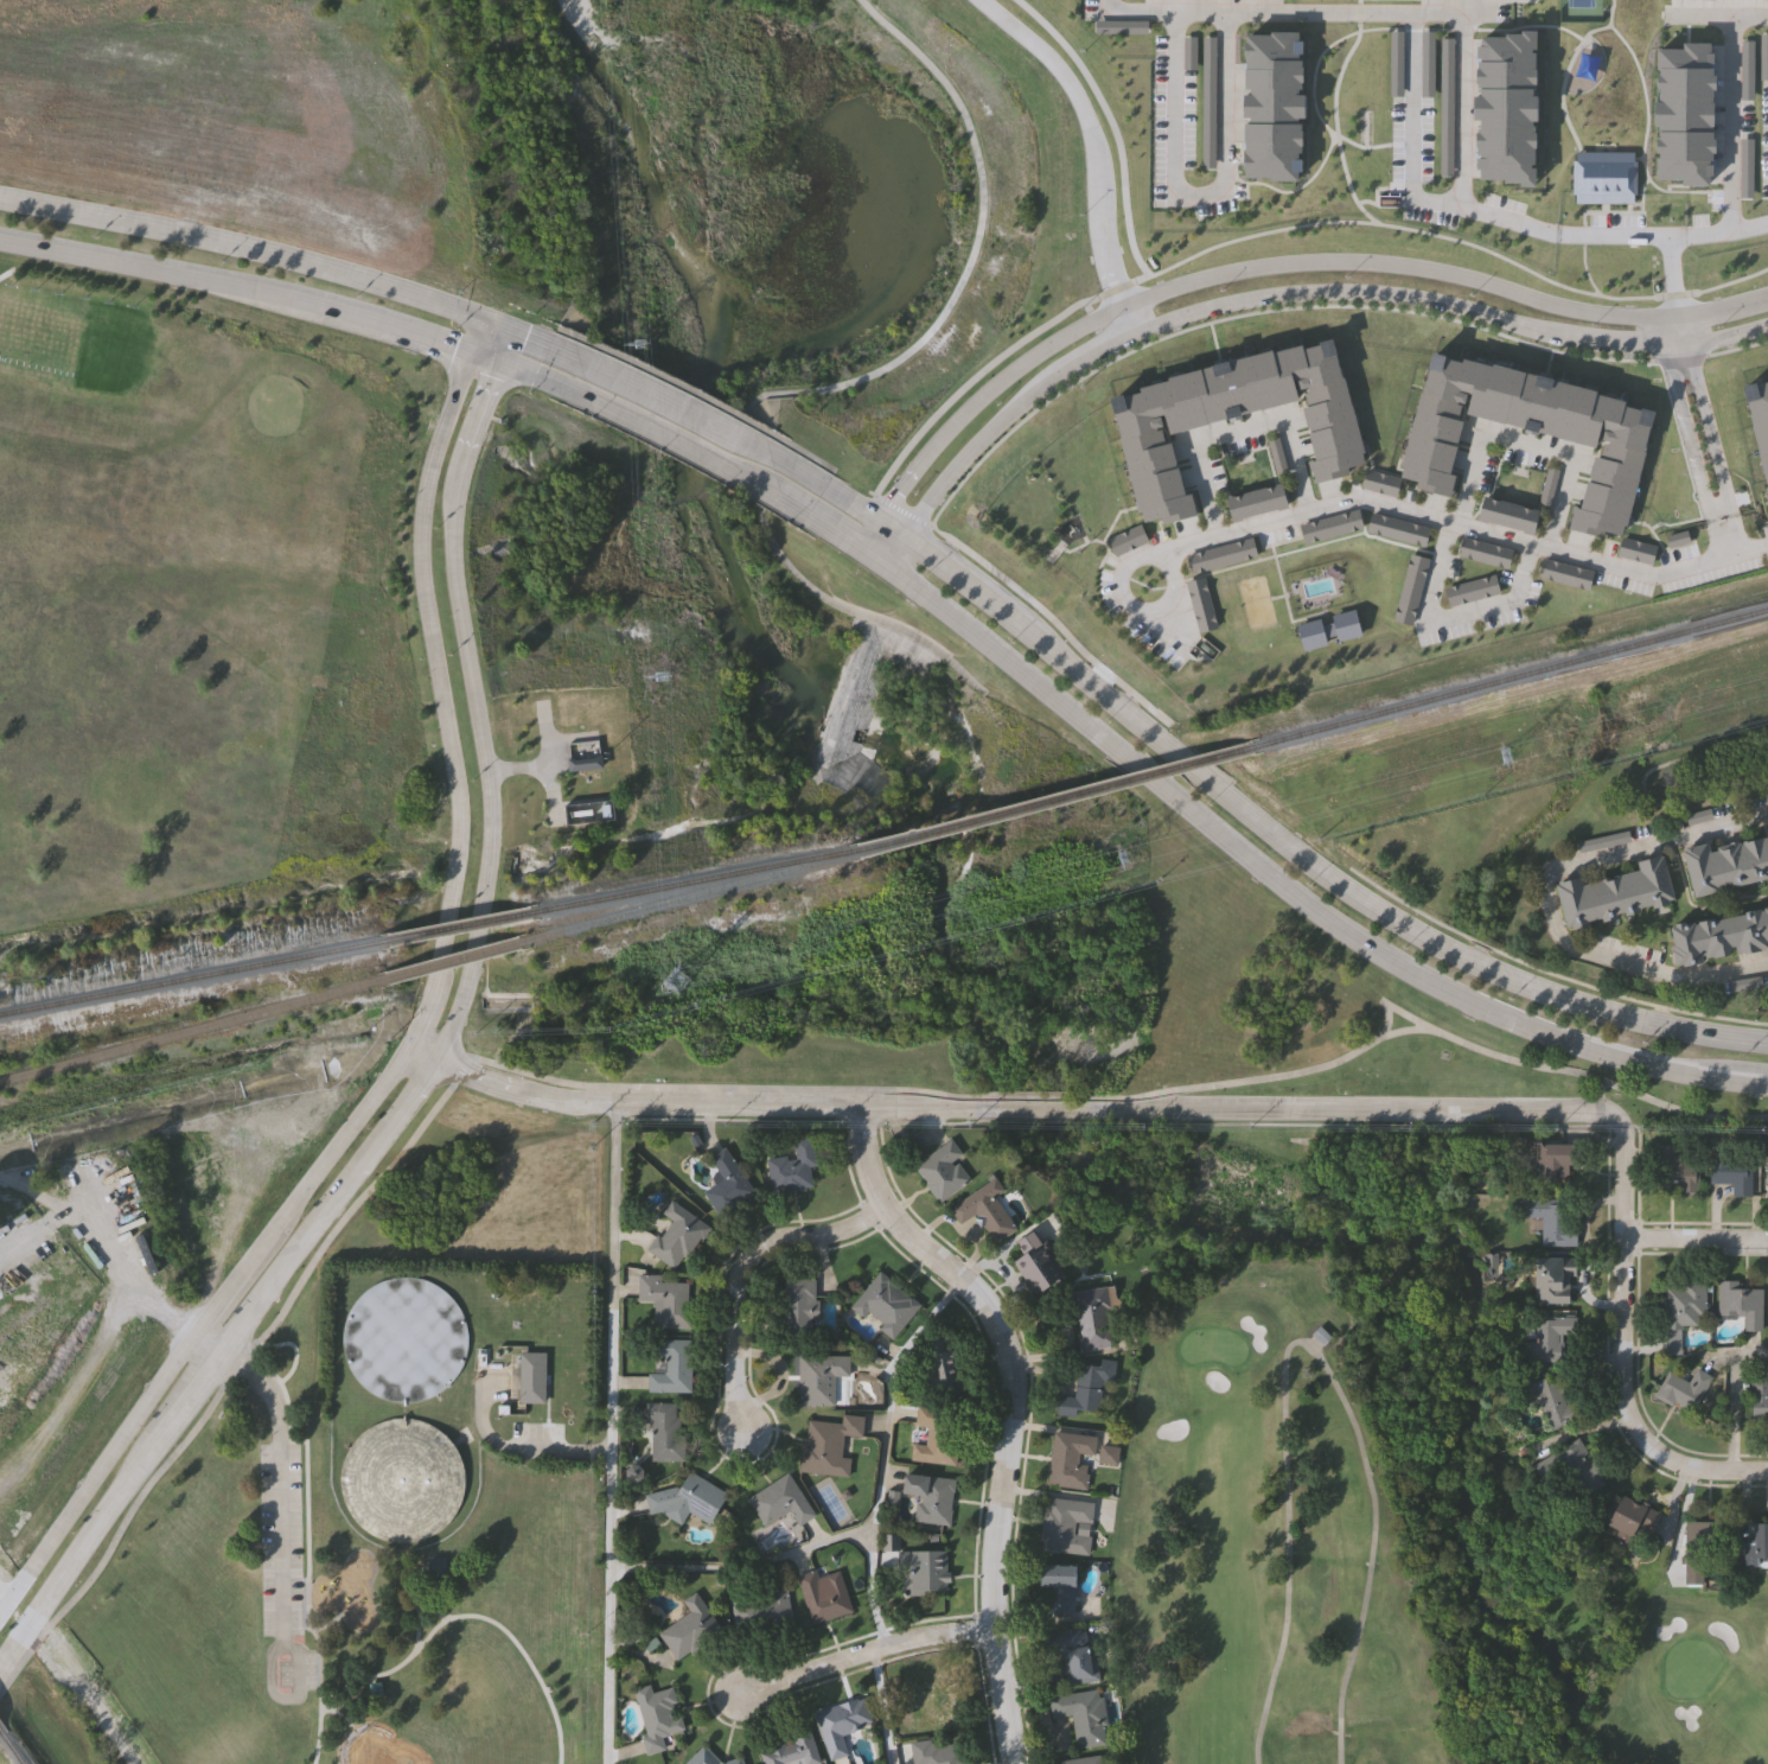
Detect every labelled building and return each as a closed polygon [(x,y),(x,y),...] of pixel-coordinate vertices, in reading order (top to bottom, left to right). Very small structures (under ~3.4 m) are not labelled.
[(1530,46),(1530,53),(1533,53),(1532,89),(1530,89),(1530,98),(1534,98),(1534,116),(1530,116),(1530,126),(1532,126),(1532,163),(1530,163),(1530,170),(1533,170),(1532,184),(1521,184),(1521,182),(1506,182),(1506,178),(1492,178),(1492,180),(1485,180),(1485,178),(1482,178),(1482,153),(1481,153),(1482,62),(1483,62),(1483,38),(1507,38),(1507,34),(1523,36),(1523,32),(1534,32),(1534,46),(1530,46)] [(1294,90),(1294,97),(1300,97),(1300,116),(1294,116),(1294,126),(1297,126),(1297,153),(1294,153),(1294,161),(1297,161),(1297,171),(1294,171),(1294,180),(1269,180),(1269,178),(1244,177),(1244,144),(1243,144),(1244,125),(1249,126),(1249,116),(1246,116),(1246,97),(1250,97),(1250,89),(1243,89),(1244,71),(1245,71),(1245,38),(1270,38),(1270,34),(1294,34),(1294,62),(1297,62),(1297,90),(1294,90)] [(1651,127),(1651,106),(1658,106),(1658,98),(1660,98),(1660,89),(1655,89),(1655,78),(1660,78),(1661,71),(1655,71),(1655,62),(1657,62),(1657,53),(1683,53),(1683,46),(1706,46),(1705,56),(1711,56),(1710,65),(1713,65),(1713,71),(1706,71),(1706,79),(1712,79),(1712,90),(1709,90),(1709,107),(1711,107),(1711,126),(1708,126),(1708,142),(1712,142),(1711,153),(1708,153),(1708,161),(1712,161),(1712,168),(1710,168),(1710,177),(1705,177),(1705,184),(1681,184),(1681,180),(1655,179),(1657,171),(1654,171),(1654,161),(1660,161),(1660,153),(1655,153),(1655,142),(1660,142),(1660,134),(1658,134),(1658,127),(1651,127)] [(1576,196),(1572,196),(1572,192),(1574,161),(1576,161),(1576,153),(1582,153),(1634,154),(1634,163),(1636,163),(1636,193),(1636,196),(1634,196),(1634,204),(1576,203),(1576,196)] [(1333,336),(1338,351),(1335,351),(1342,378),(1345,378),(1364,453),(1361,453),(1364,464),(1347,467),(1349,475),(1315,484),(1310,461),(1316,460),(1302,407),(1307,406),(1303,391),(1308,390),(1307,386),(1300,388),(1297,377),(1293,378),(1298,399),(1168,433),(1162,414),(1159,415),(1161,425),(1154,426),(1155,431),(1160,429),(1163,444),(1169,442),(1183,495),(1189,493),(1195,516),(1161,524),(1160,518),(1142,523),(1140,514),(1137,514),(1118,439),(1106,395),(1119,391),(1119,395),(1137,390),(1136,387),(1166,378),(1166,376),(1209,364),(1209,362),(1227,357),(1227,359),(1271,348),(1272,350),(1302,343),(1303,346),(1321,342),(1320,339),(1333,336)] [(1441,358),(1459,362),(1459,357),(1489,365),(1489,363),(1534,374),(1534,372),(1552,376),(1552,378),(1596,389),(1595,391),(1625,400),(1625,403),(1641,408),(1642,405),(1655,408),(1652,424),(1651,424),(1643,451),(1646,451),(1627,526),(1625,526),(1622,535),(1606,531),(1603,539),(1570,529),(1575,508),(1581,509),(1595,456),(1600,457),(1603,442),(1608,444),(1609,440),(1602,438),(1604,428),(1600,427),(1595,446),(1464,414),(1469,394),(1464,393),(1462,403),(1455,402),(1455,406),(1459,407),(1455,421),(1461,422),(1448,476),(1455,477),(1449,499),(1415,491),(1416,484),(1399,480),(1402,471),(1399,470),(1418,395),(1429,351),(1441,354),(1441,358)] [(1754,383),(1767,379),(1767,489),(1751,427),(1740,383),(1753,380),(1754,383)] [(1265,440),(1278,437),(1289,472),(1276,476),(1265,440)] [(1538,505),(1547,467),(1559,471),(1549,508),(1538,505)] [(1365,470),(1400,479),(1396,497),(1360,488),(1365,470)] [(1223,501),(1279,485),(1287,508),(1230,523),(1223,501)] [(1482,499),(1540,515),(1534,535),(1476,521),(1482,499)] [(1298,527),(1355,511),(1360,529),(1303,545),(1298,527)] [(1370,514),(1429,528),(1424,547),(1366,533),(1370,514)] [(1109,537),(1142,522),(1150,540),(1117,555),(1109,537)] [(1462,539),(1515,552),(1509,572),(1457,558),(1462,539)] [(1621,539),(1655,548),(1651,567),(1616,558),(1621,539)] [(1183,559),(1250,540),(1255,558),(1189,577),(1183,559)] [(1412,554),(1430,559),(1412,625),(1393,620),(1412,554)] [(1543,559),(1596,572),(1591,591),(1538,578),(1543,559)] [(1443,590),(1495,575),(1500,594),(1448,609),(1443,590)] [(1183,584),(1204,578),(1217,630),(1196,635),(1183,584)] [(1294,624),(1355,607),(1362,636),(1301,651),(1294,624)] [(568,758),(604,753),(605,766),(569,770),(568,758)] [(570,823),(568,805),(617,800),(619,819),(570,823)] [(1629,840),(1579,853),(1577,843),(1627,829),(1629,840)] [(1763,832),(1767,830),(1767,870),(1766,871),(1767,877),(1731,886),(1730,881),(1716,885),(1717,891),(1691,897),(1679,851),(1683,849),(1683,846),(1690,845),(1691,847),(1706,842),(1709,852),(1716,849),(1715,846),(1738,840),(1740,841),(1764,835),(1763,832)] [(1636,870),(1634,861),(1659,855),(1659,856),(1661,855),(1673,899),(1668,900),(1668,904),(1653,908),(1652,903),(1639,906),(1640,911),(1626,915),(1625,911),(1616,913),(1617,917),(1603,921),(1602,916),(1590,919),(1591,924),(1571,930),(1570,924),(1565,926),(1555,885),(1557,885),(1556,881),(1579,875),(1582,884),(1636,870)] [(1747,912),(1767,908),(1767,949),(1761,950),(1762,951),(1743,956),(1742,949),(1731,951),(1731,956),(1713,960),(1713,959),(1705,960),(1705,956),(1702,957),(1704,964),(1684,969),(1683,964),(1677,967),(1673,951),(1674,951),(1673,945),(1674,945),(1671,929),(1713,918),(1715,922),(1747,915),(1747,912)] [(813,1164),(808,1165),(811,1186),(773,1193),(767,1160),(791,1157),(787,1139),(809,1135),(813,1164)] [(956,1155),(971,1177),(938,1201),(912,1164),(950,1138),(960,1152),(956,1155)] [(1577,1164),(1565,1164),(1565,1178),(1536,1178),(1536,1142),(1577,1142),(1577,1164)] [(703,1192),(721,1180),(707,1158),(725,1146),(755,1193),(720,1218),(703,1192)] [(1678,1164),(1678,1159),(1697,1159),(1697,1195),(1677,1195),(1677,1185),(1660,1185),(1660,1164),(1678,1164)] [(1709,1183),(1709,1159),(1750,1160),(1749,1198),(1730,1198),(1731,1183),(1709,1183)] [(974,1214),(957,1224),(946,1208),(994,1177),(1003,1191),(994,1197),(1015,1229),(992,1243),(974,1214)] [(658,1214),(668,1199),(704,1224),(674,1269),(645,1250),(666,1219),(658,1214)] [(1574,1246),(1539,1246),(1539,1217),(1525,1217),(1525,1199),(1564,1199),(1564,1225),(1574,1225),(1574,1246)] [(1013,1242),(1032,1229),(1064,1275),(1034,1297),(1010,1261),(1021,1254),(1013,1242)] [(1568,1303),(1538,1303),(1538,1253),(1568,1253),(1568,1266),(1574,1266),(1574,1275),(1568,1275),(1568,1303)] [(77,1284),(60,1273),(68,1261),(84,1273),(77,1284)] [(403,1272),(417,1273),(432,1279),(445,1288),(454,1299),(461,1313),(465,1327),(464,1343),(460,1358),(453,1371),(442,1382),(430,1390),(416,1396),(401,1397),(385,1395),(372,1390),(359,1381),(350,1369),(343,1356),(339,1340),(340,1326),(344,1311),(351,1298),(362,1286),(374,1278),(388,1273),(403,1272)] [(894,1342),(853,1307),(881,1272),(923,1306),(894,1342)] [(689,1331),(650,1330),(650,1303),(636,1303),(636,1275),(659,1275),(659,1282),(690,1284),(689,1331)] [(785,1336),(784,1279),(818,1279),(818,1336),(785,1336)] [(1683,1355),(1666,1355),(1666,1282),(1705,1282),(1705,1325),(1683,1325),(1683,1355)] [(1113,1345),(1080,1351),(1070,1293),(1112,1285),(1115,1299),(1119,1298),(1122,1306),(1106,1310),(1113,1345)] [(1759,1331),(1741,1331),(1741,1317),(1715,1317),(1716,1285),(1760,1285),(1759,1331)] [(39,1303),(47,1291),(63,1303),(53,1313),(39,1303)] [(1570,1317),(1570,1332),(1560,1332),(1560,1359),(1530,1359),(1530,1317),(1570,1317)] [(966,1393),(943,1400),(927,1344),(952,1338),(966,1393)] [(664,1357),(647,1357),(647,1339),(690,1339),(689,1393),(645,1392),(645,1373),(664,1374),(664,1357)] [(521,1400),(521,1349),(547,1349),(548,1400),(521,1400)] [(848,1356),(848,1376),(835,1376),(835,1406),(797,1406),(797,1356),(848,1356)] [(1098,1413),(1076,1410),(1076,1418),(1055,1415),(1057,1396),(1073,1397),(1077,1363),(1099,1365),(1099,1359),(1115,1361),(1115,1367),(1113,1382),(1100,1381),(1098,1413)] [(1581,1420),(1547,1431),(1538,1405),(1521,1409),(1508,1373),(1526,1367),(1531,1382),(1543,1378),(1545,1384),(1557,1380),(1565,1402),(1574,1400),(1581,1420)] [(1665,1373),(1686,1383),(1693,1370),(1709,1378),(1690,1415),(1653,1395),(1665,1373)] [(1749,1380),(1767,1380),(1767,1426),(1749,1426),(1749,1380)] [(646,1424),(647,1403),(679,1405),(677,1463),(653,1461),(655,1424),(646,1424)] [(918,1406),(959,1412),(953,1465),(911,1460),(918,1406)] [(806,1420),(841,1424),(842,1414),(863,1416),(861,1439),(843,1437),(841,1457),(850,1458),(848,1477),(800,1471),(806,1420)] [(461,1479),(460,1491),(457,1502),(449,1514),(442,1523),(433,1530),(422,1536),(410,1540),(398,1541),(387,1540),(376,1536),(365,1530),(355,1522),(347,1513),(342,1502),(338,1491),(337,1478),(338,1466),(340,1454),(347,1443),(355,1433),(365,1425),(375,1420),(387,1416),(398,1415),(410,1416),(423,1420),(434,1426),(443,1434),(451,1444),(457,1454),(460,1466),(461,1479)] [(1087,1464),(1085,1489),(1046,1484),(1052,1431),(1096,1435),(1093,1456),(1077,1454),(1077,1463),(1087,1464)] [(1546,1459),(1576,1438),(1606,1478),(1577,1499),(1546,1459)] [(1118,1447),(1116,1464),(1097,1461),(1099,1445),(1118,1447)] [(707,1524),(688,1511),(679,1524),(660,1514),(658,1511),(647,1514),(643,1495),(675,1485),(677,1488),(688,1471),(726,1492),(707,1524)] [(747,1498),(786,1472),(815,1515),(797,1527),(786,1510),(765,1524),(747,1498)] [(902,1494),(905,1472),(955,1478),(949,1524),(912,1520),(915,1495),(902,1494)] [(1645,1543),(1628,1535),(1625,1545),(1610,1539),(1615,1529),(1606,1524),(1620,1494),(1659,1513),(1645,1543)] [(1040,1550),(1046,1498),(1093,1503),(1091,1524),(1076,1522),(1074,1535),(1090,1536),(1087,1555),(1040,1550)] [(1684,1522),(1728,1522),(1728,1552),(1703,1552),(1703,1584),(1684,1584),(1684,1522)] [(1751,1522),(1767,1522),(1767,1560),(1756,1560),(1756,1568),(1742,1568),(1741,1540),(1751,1540),(1751,1522)] [(912,1550),(945,1550),(945,1591),(912,1591),(912,1550)] [(1074,1567),(1073,1616),(1048,1615),(1049,1586),(1040,1586),(1040,1566),(1074,1567)] [(811,1623),(796,1575),(813,1569),(816,1577),(838,1569),(851,1610),(811,1623)] [(729,1598),(785,1590),(791,1623),(735,1632),(729,1598)] [(719,1630),(674,1660),(656,1634),(689,1612),(681,1600),(694,1592),(719,1630)] [(1099,1681),(1064,1686),(1057,1632),(1092,1626),(1099,1681)] [(368,1683),(381,1682),(382,1695),(375,1696),(369,1696),(368,1689),(368,1683)] [(630,1689),(646,1686),(647,1692),(670,1685),(683,1728),(662,1734),(665,1749),(647,1753),(630,1689)] [(1109,1744),(1074,1749),(1070,1717),(1049,1719),(1047,1698),(1100,1689),(1109,1744)] [(813,1711),(862,1695),(870,1722),(841,1732),(848,1755),(829,1760),(813,1711)] [(818,1762),(810,1763),(762,1763),(759,1753),(766,1752),(764,1744),(781,1738),(784,1746),(793,1743),(787,1725),(805,1719),(818,1762)] [(963,1741),(966,1763),(912,1763),(909,1750),(963,1741)] [(702,1745),(721,1763),(682,1763),(702,1745)] [(740,1756),(743,1763),(721,1763),(740,1756)] [(1098,1756),(1100,1763),(1060,1763),(1060,1762),(1098,1756)]
